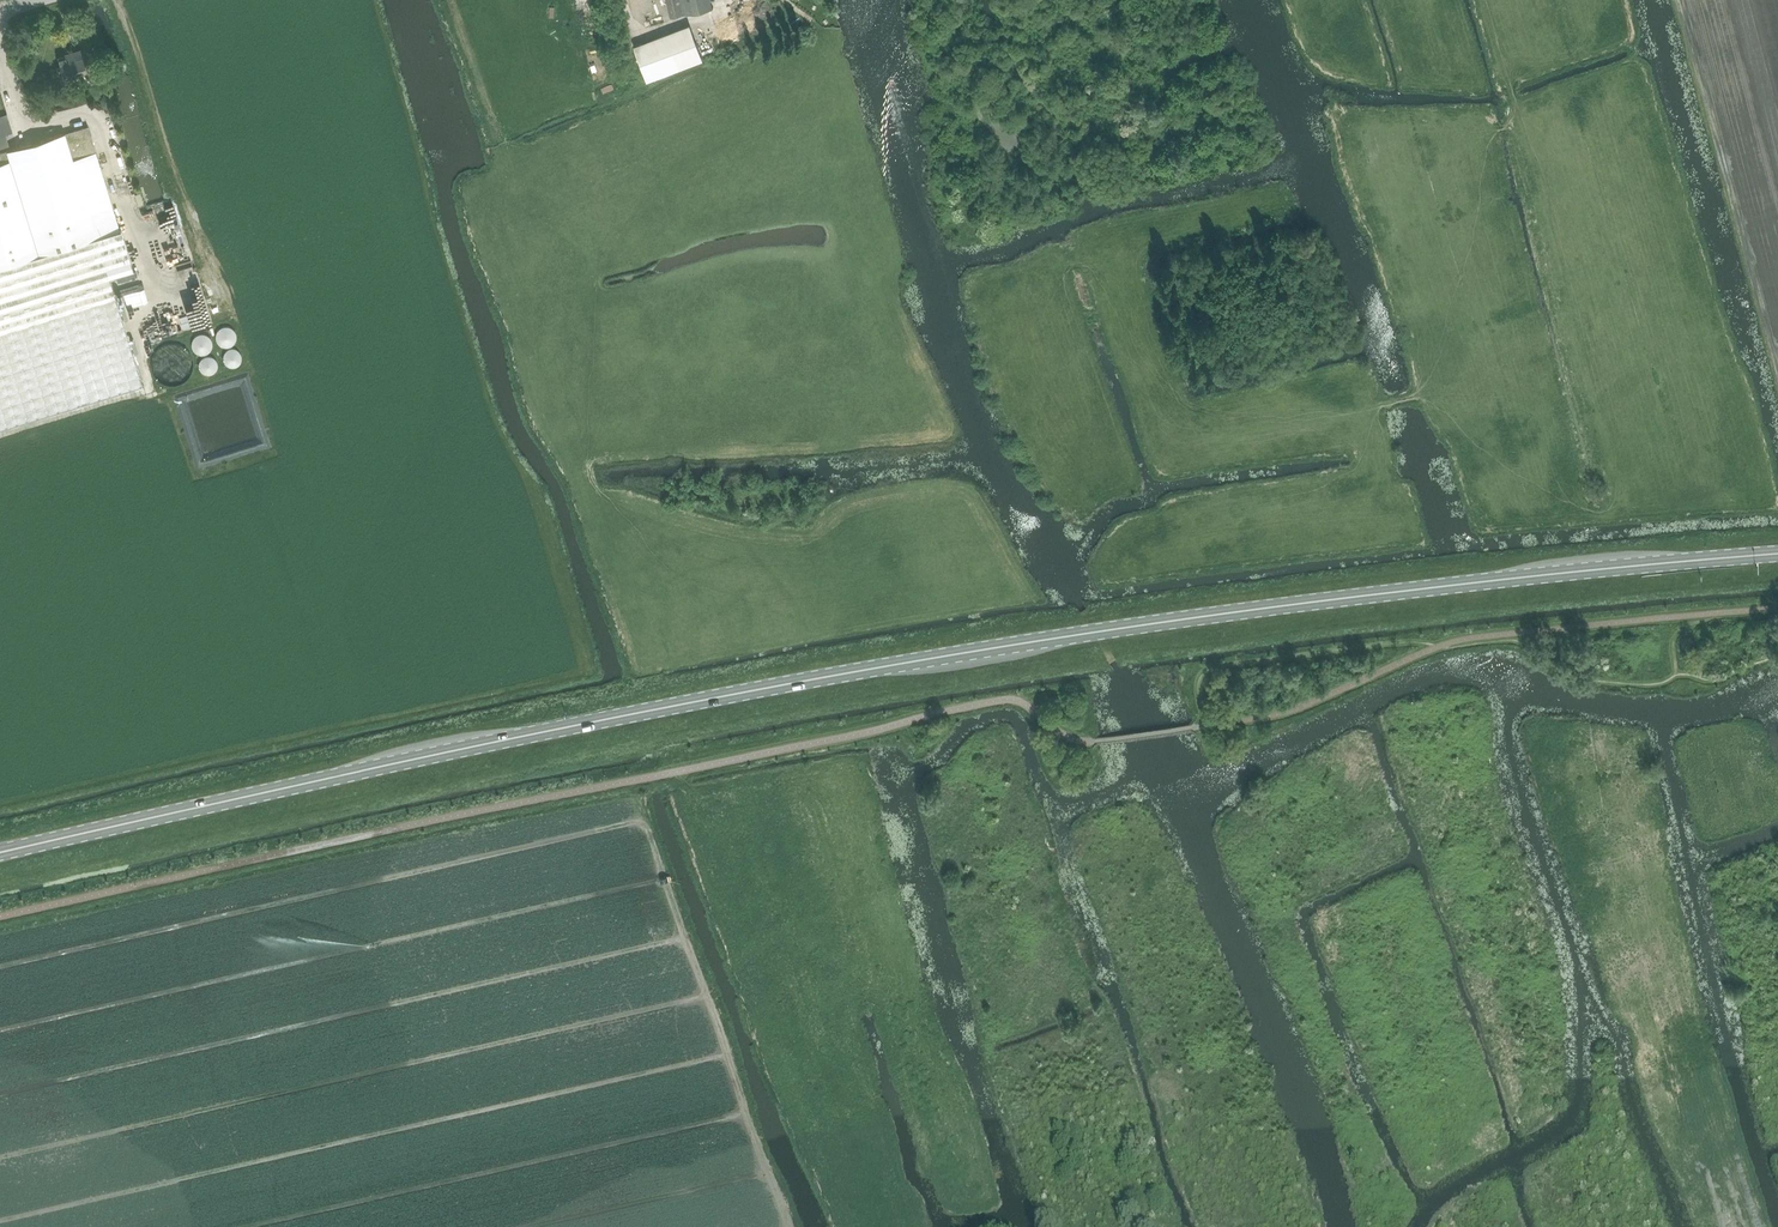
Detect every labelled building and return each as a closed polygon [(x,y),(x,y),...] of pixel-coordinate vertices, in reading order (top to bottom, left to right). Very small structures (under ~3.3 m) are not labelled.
[(670,17),(683,14),(680,0),(666,0),(670,17)] [(683,14),(707,9),(705,0),(680,0),(683,14)] [(689,25),(634,46),(647,80),(696,62),(702,59),(699,50),(689,25)] [(57,67),(62,83),(73,79),(72,76),(88,71),(86,63),(88,62),(87,60),(86,60),(86,58),(94,56),(89,38),(86,38),(84,38),(82,39),(80,41),(83,52),(66,57),(65,55),(58,57),(61,66),(57,67)] [(96,238),(73,160),(96,153),(88,126),(0,153),(0,267),(96,238)] [(0,136),(0,148),(9,146),(5,134),(0,136)] [(142,384),(109,277),(134,270),(121,230),(119,231),(96,238),(0,267),(0,428),(142,384)] [(169,333),(209,325),(203,295),(193,297),(197,314),(166,320),(169,333)] [(188,315),(187,308),(164,313),(166,320),(188,315)]
